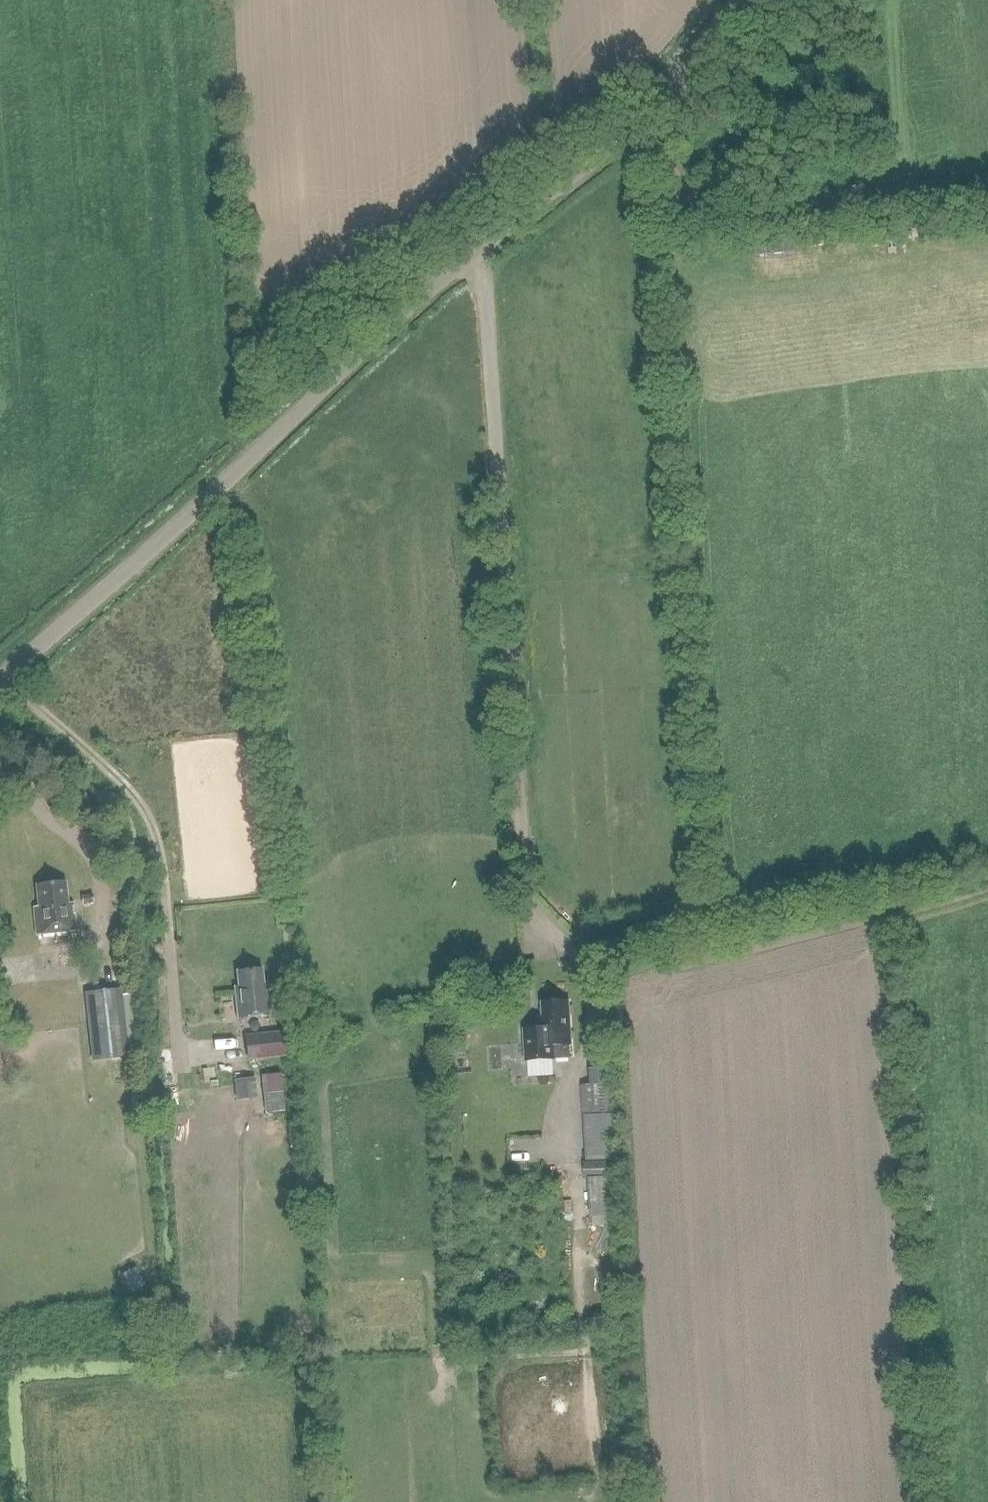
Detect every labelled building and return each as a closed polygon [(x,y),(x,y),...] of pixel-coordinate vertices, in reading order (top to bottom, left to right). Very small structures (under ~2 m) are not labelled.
[(33,907),(36,936),(75,932),(74,917),(72,918),(71,908),(73,908),(73,904),(69,904),(67,883),(35,886),(37,906),(33,907)] [(238,972),(239,988),(235,988),(239,1019),(270,1015),(267,985),(263,985),(262,970),(238,972)] [(125,1021),(121,988),(84,992),(91,1061),(136,1057),(132,1020),(125,1021)] [(554,1060),(570,1060),(569,1046),(572,1046),(570,1003),(543,1004),(544,1030),(540,1030),(524,1031),(526,1062),(554,1061),(554,1060)] [(283,1032),(246,1036),(249,1061),(286,1057),(283,1032)] [(281,1074),(261,1076),(264,1114),(285,1111),(281,1074)] [(254,1097),(252,1077),(234,1079),(236,1099),(254,1097)] [(604,1086),(583,1087),(585,1115),(605,1114),(604,1086)] [(611,1163),(583,1164),(583,1180),(612,1179),(611,1163)]
